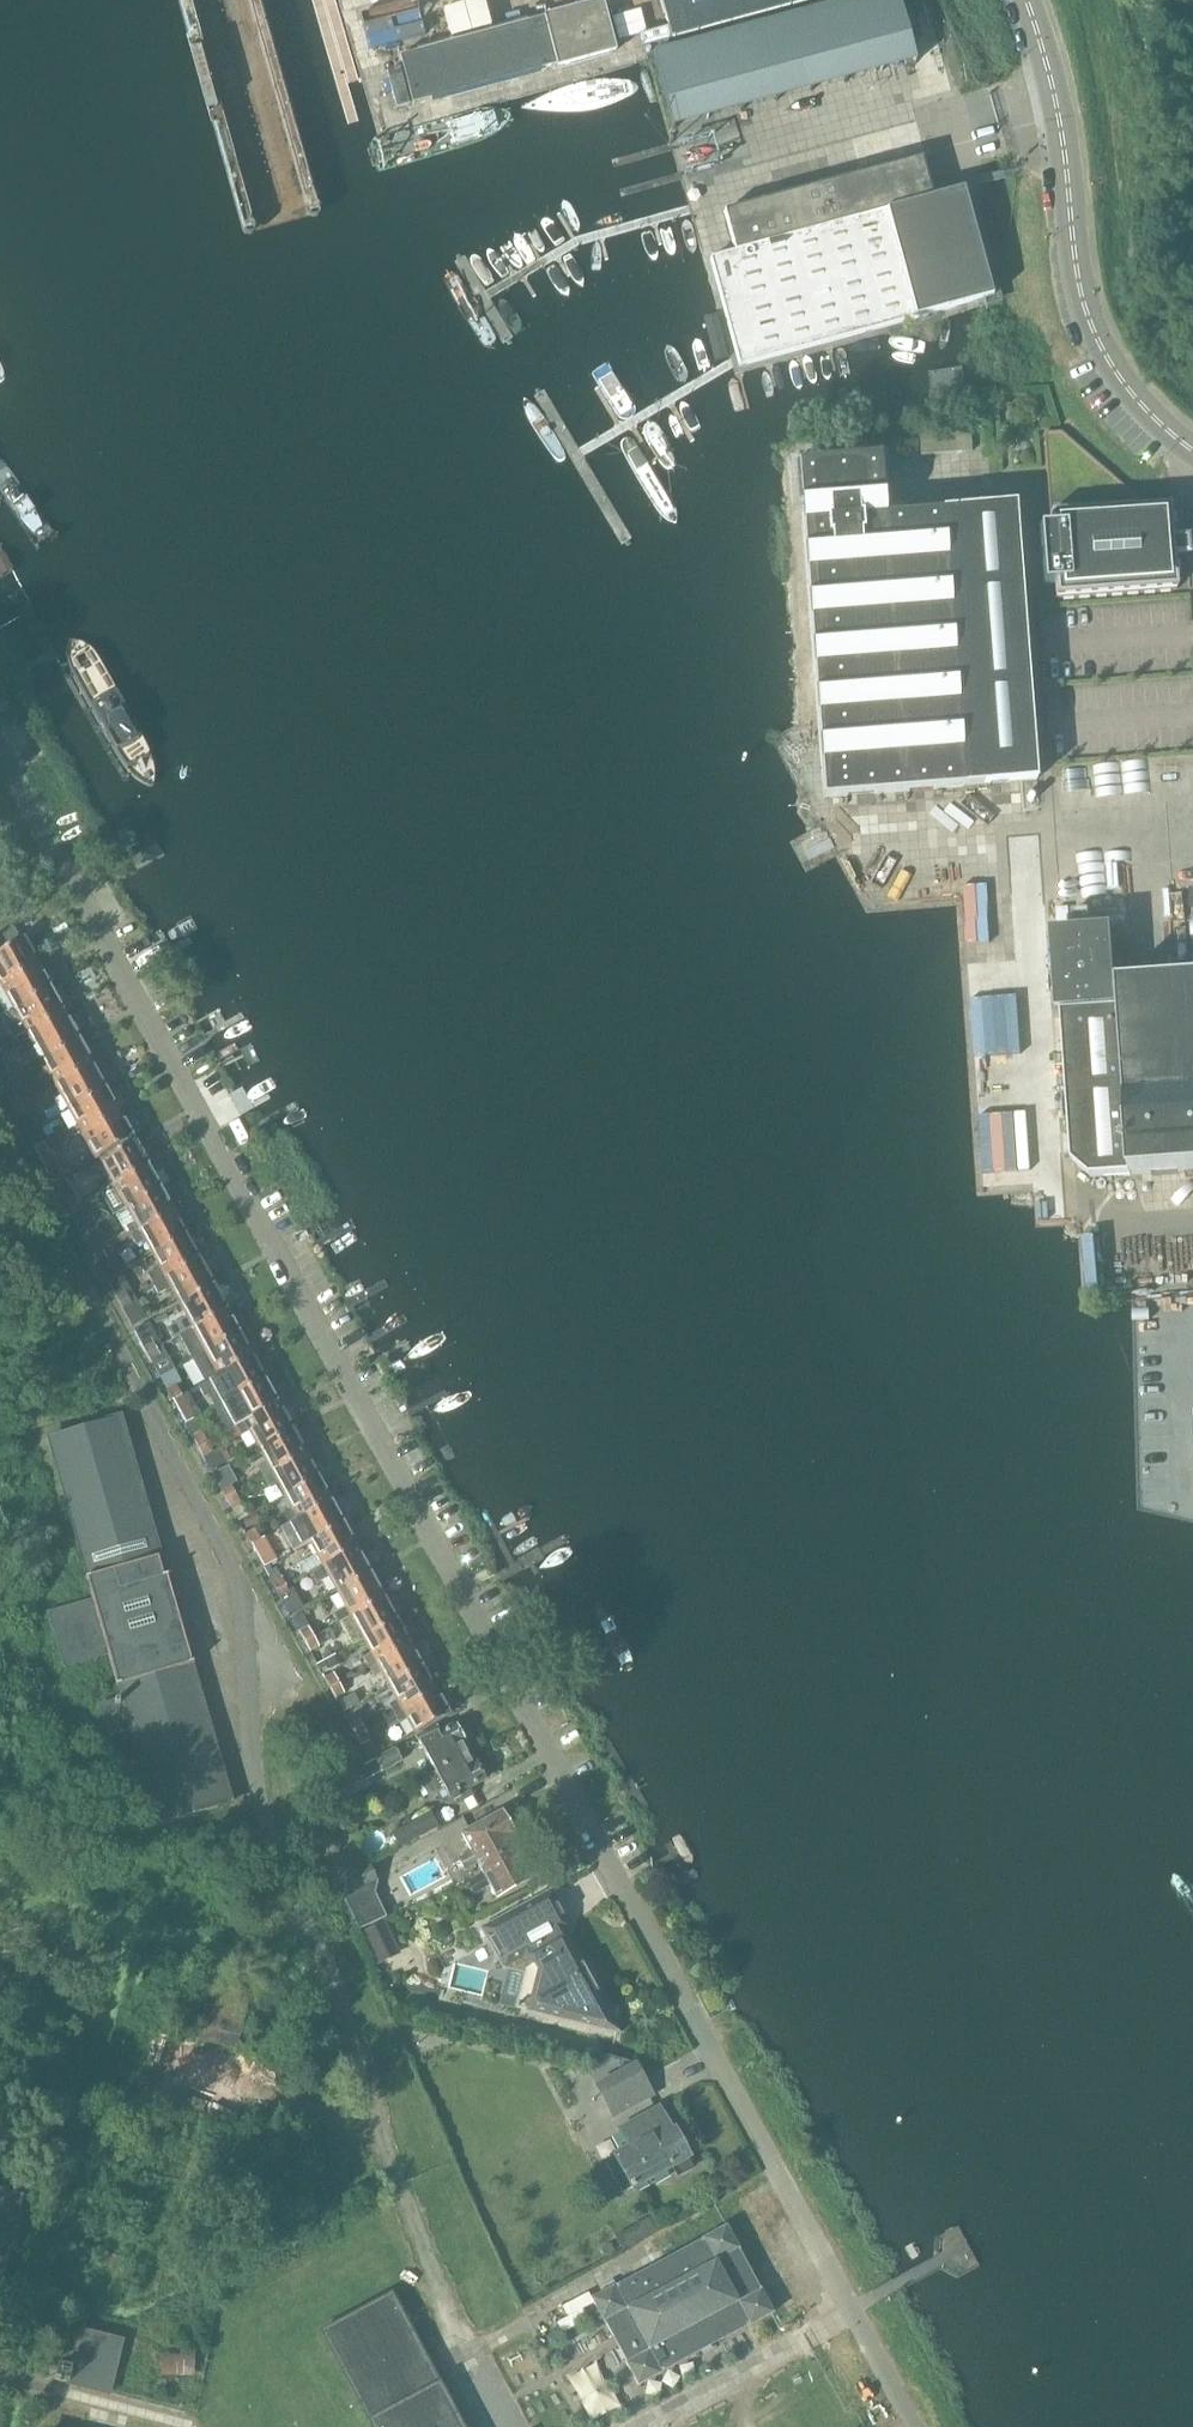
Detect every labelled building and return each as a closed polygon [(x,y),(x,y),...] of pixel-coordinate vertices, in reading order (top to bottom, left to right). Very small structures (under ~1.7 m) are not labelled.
[(487,29),(479,0),(464,0),(432,8),(441,41),(487,29)] [(671,40),(817,0),(660,0),(671,40)] [(602,3),(544,19),(556,67),(615,52),(602,3)] [(556,67),(544,19),(399,58),(412,106),(556,67)] [(724,213),(735,253),(932,199),(921,159),(724,213)] [(932,199),(735,253),(710,259),(739,366),(992,298),(963,190),(932,199)] [(919,431),(921,455),(972,452),(970,428),(919,431)] [(1148,508),(1061,433),(1043,434),(1050,529),(1039,529),(1043,587),(1055,586),(1056,599),(1176,590),(1174,556),(1188,555),(1187,539),(1173,540),(1170,506),(1148,508)] [(880,456),(798,462),(824,797),(1036,781),(1015,505),(942,511),(942,512),(911,514),(910,495),(883,497),(880,456)] [(5,558),(0,562),(0,574),(11,568),(5,558)] [(981,952),(1007,951),(1006,929),(1015,929),(1014,894),(967,896),(968,920),(980,920),(981,952)] [(1118,980),(1115,925),(1051,929),(1056,1013),(1062,1013),(1072,1161),(1091,1177),(1140,1174),(1141,1177),(1192,1174),(1192,971),(1127,976),(1127,979),(1118,980)] [(2,985),(38,965),(24,940),(21,941),(15,929),(0,937),(0,986),(2,985)] [(7,994),(15,1010),(51,990),(38,965),(2,985),(7,994)] [(17,1039),(18,1041),(65,1015),(51,990),(15,1010),(3,1017),(15,1040),(17,1039)] [(34,1044),(43,1059),(79,1040),(65,1015),(18,1041),(23,1050),(34,1044)] [(43,1059),(56,1084),(92,1064),(79,1040),(43,1059)] [(11,1073),(3,1061),(1,1062),(0,1060),(0,1080),(11,1073)] [(56,1084),(70,1109),(106,1089),(92,1064),(56,1084)] [(0,1085),(5,1095),(23,1084),(17,1075),(0,1085)] [(70,1109),(83,1134),(119,1114),(106,1089),(70,1109)] [(8,1099),(13,1109),(23,1104),(18,1094),(8,1099)] [(23,1104),(13,1109),(19,1120),(28,1114),(23,1104)] [(119,1114),(83,1134),(97,1159),(133,1139),(119,1114)] [(21,1123),(27,1133),(38,1126),(34,1118),(21,1123)] [(102,1179),(108,1189),(148,1167),(135,1142),(102,1160),(110,1175),(102,1179)] [(34,1147),(40,1158),(49,1152),(43,1143),(34,1147)] [(49,1152),(40,1158),(44,1166),(53,1181),(67,1173),(53,1151),(49,1152)] [(120,1193),(129,1210),(162,1192),(148,1167),(108,1189),(112,1198),(120,1193)] [(56,1186),(69,1211),(78,1206),(65,1181),(56,1186)] [(128,1229),(133,1238),(175,1215),(162,1192),(129,1210),(130,1212),(117,1219),(124,1231),(128,1229)] [(78,1206),(69,1211),(74,1221),(83,1215),(78,1206)] [(77,1223),(82,1234),(106,1220),(100,1210),(77,1223)] [(146,1241),(155,1257),(188,1239),(175,1215),(133,1238),(137,1246),(146,1241)] [(148,1275),(155,1287),(200,1262),(188,1239),(155,1257),(161,1268),(148,1275)] [(89,1246),(96,1259),(110,1251),(108,1248),(103,1251),(98,1240),(89,1246)] [(96,1259),(109,1282),(122,1274),(110,1251),(96,1259)] [(171,1287),(182,1307),(215,1289),(200,1262),(155,1287),(159,1294),(171,1287)] [(109,1282),(121,1305),(130,1300),(129,1297),(133,1295),(122,1274),(109,1282)] [(182,1307),(195,1331),(228,1312),(215,1289),(182,1307)] [(130,1300),(121,1305),(126,1313),(134,1308),(130,1300)] [(195,1331),(208,1354),(241,1336),(228,1312),(195,1331)] [(134,1330),(149,1356),(163,1348),(152,1328),(149,1322),(137,1329),(134,1330)] [(208,1354),(220,1376),(253,1358),(241,1336),(208,1354)] [(149,1356),(161,1379),(176,1371),(163,1348),(149,1356)] [(266,1381),(253,1358),(220,1376),(199,1387),(205,1399),(210,1396),(217,1408),(266,1381)] [(176,1371),(161,1379),(167,1389),(181,1381),(176,1371)] [(266,1381),(217,1408),(229,1431),(278,1404),(266,1381)] [(278,1404),(229,1431),(234,1440),(251,1431),(260,1449),(293,1431),(278,1404)] [(131,1728),(159,1824),(228,1804),(188,1665),(193,1663),(192,1662),(191,1662),(162,1562),(158,1563),(157,1558),(162,1557),(162,1556),(162,1555),(157,1557),(117,1417),(47,1437),(88,1577),(85,1578),(92,1601),(50,1613),(64,1665),(107,1653),(116,1686),(119,1685),(123,1698),(99,1705),(108,1735),(131,1728)] [(200,1431),(189,1437),(196,1449),(207,1443),(200,1431)] [(261,1467),(266,1477),(306,1455),(293,1431),(260,1449),(268,1464),(261,1467)] [(207,1443),(196,1449),(203,1462),(213,1456),(207,1443)] [(278,1482),(286,1496),(319,1478),(306,1455),(266,1477),(271,1486),(278,1482)] [(285,1515),(290,1524),(332,1501),(319,1478),(286,1496),(294,1510),(285,1515)] [(227,1481),(217,1487),(224,1499),(234,1494),(227,1481)] [(234,1494),(224,1499),(230,1512),(241,1506),(234,1494)] [(304,1529),(311,1542),(344,1524),(332,1501),(290,1524),(283,1528),(288,1538),(295,1534),(304,1529)] [(304,1576),(310,1573),(309,1572),(356,1547),(344,1524),(311,1542),(318,1555),(308,1560),(298,1566),(304,1576)] [(329,1574),(337,1588),(369,1571),(356,1547),(309,1572),(310,1573),(315,1582),(319,1580),(329,1574)] [(337,1588),(339,1592),(371,1574),(369,1571),(337,1588)] [(278,1574),(267,1579),(274,1592),(285,1586),(278,1574)] [(335,1613),(341,1624),(385,1599),(371,1574),(339,1592),(346,1606),(335,1613)] [(285,1586),(274,1592),(281,1605),(292,1599),(285,1586)] [(353,1646),(365,1640),(398,1622),(385,1599),(341,1624),(353,1646)] [(365,1658),(370,1667),(410,1645),(398,1622),(365,1640),(372,1654),(365,1658)] [(306,1625),(296,1631),(303,1643),(313,1637),(306,1625)] [(313,1637),(303,1643),(309,1656),(320,1650),(313,1637)] [(383,1673),(390,1686),(423,1668),(410,1645),(370,1667),(375,1677),(383,1673)] [(334,1656),(315,1666),(321,1677),(340,1667),(334,1656)] [(390,1704),(395,1714),(436,1692),(423,1668),(390,1686),(398,1700),(390,1704)] [(331,1672),(321,1678),(328,1690),(338,1685),(331,1672)] [(338,1685),(328,1690),(335,1703),(345,1697),(338,1685)] [(436,1692),(395,1714),(385,1719),(390,1729),(400,1723),(408,1719),(416,1733),(449,1715),(436,1692)] [(353,1695),(335,1704),(340,1713),(358,1703),(353,1695)] [(357,1718),(346,1724),(353,1737),(364,1731),(357,1718)] [(416,1737),(435,1772),(467,1754),(461,1743),(463,1742),(454,1725),(439,1734),(435,1727),(416,1737)] [(364,1731),(353,1737),(360,1749),(371,1744),(364,1731)] [(378,1758),(375,1760),(382,1772),(401,1762),(395,1749),(378,1758)] [(467,1754),(435,1772),(435,1773),(422,1780),(431,1797),(444,1790),(453,1805),(472,1795),(469,1788),(484,1780),(475,1764),(473,1765),(467,1754)] [(330,1812),(315,1819),(321,1830),(336,1822),(330,1812)] [(393,1834),(401,1848),(438,1827),(430,1813),(393,1834)] [(477,1861),(484,1874),(502,1864),(494,1848),(512,1838),(513,1838),(500,1813),(462,1833),(472,1852),(460,1858),(465,1868),(477,1861)] [(315,1837),(334,1880),(348,1872),(336,1846),(338,1845),(329,1828),(315,1837)] [(502,1864),(484,1874),(485,1875),(470,1883),(475,1892),(491,1884),(498,1898),(534,1879),(512,1838),(494,1848),(502,1864)] [(368,1866),(336,1883),(362,1931),(387,1918),(374,1893),(376,1882),(368,1866)] [(502,1971),(506,1969),(530,1974),(524,2002),(516,2000),(515,2007),(526,2010),(525,2013),(620,2034),(563,1931),(568,1929),(548,1893),(480,1931),(502,1971)] [(384,1923),(362,1932),(375,1966),(389,1960),(382,1943),(391,1939),(384,1923)] [(249,1995),(208,1985),(198,2025),(239,2036),(249,1995)] [(636,2067),(599,2088),(615,2117),(652,2096),(636,2067)] [(687,2160),(689,2159),(675,2133),(673,2134),(660,2110),(621,2131),(631,2150),(616,2158),(626,2177),(616,2182),(623,2194),(632,2189),(633,2189),(673,2167),(678,2177),(692,2170),(687,2160)] [(24,2196),(18,2195),(20,2187),(0,2181),(0,2286),(24,2196)] [(132,2225),(135,2212),(119,2207),(115,2222),(117,2222),(115,2227),(128,2231),(129,2225),(132,2225)] [(648,2218),(615,2236),(622,2247),(654,2229),(648,2218)] [(615,2285),(591,2298),(604,2322),(605,2321),(626,2360),(625,2361),(638,2385),(664,2371),(663,2370),(748,2324),(749,2325),(773,2312),(760,2288),(759,2289),(738,2250),(739,2249),(726,2225),(702,2238),(702,2239),(615,2286),(615,2285)] [(123,2258),(104,2252),(100,2262),(120,2268),(123,2258)] [(323,2331),(374,2426),(462,2426),(391,2295),(323,2331)] [(110,2389),(122,2341),(81,2331),(72,2368),(58,2365),(55,2379),(69,2382),(69,2383),(109,2393),(110,2389)] [(193,2355),(160,2354),(159,2374),(192,2375),(193,2355)]
